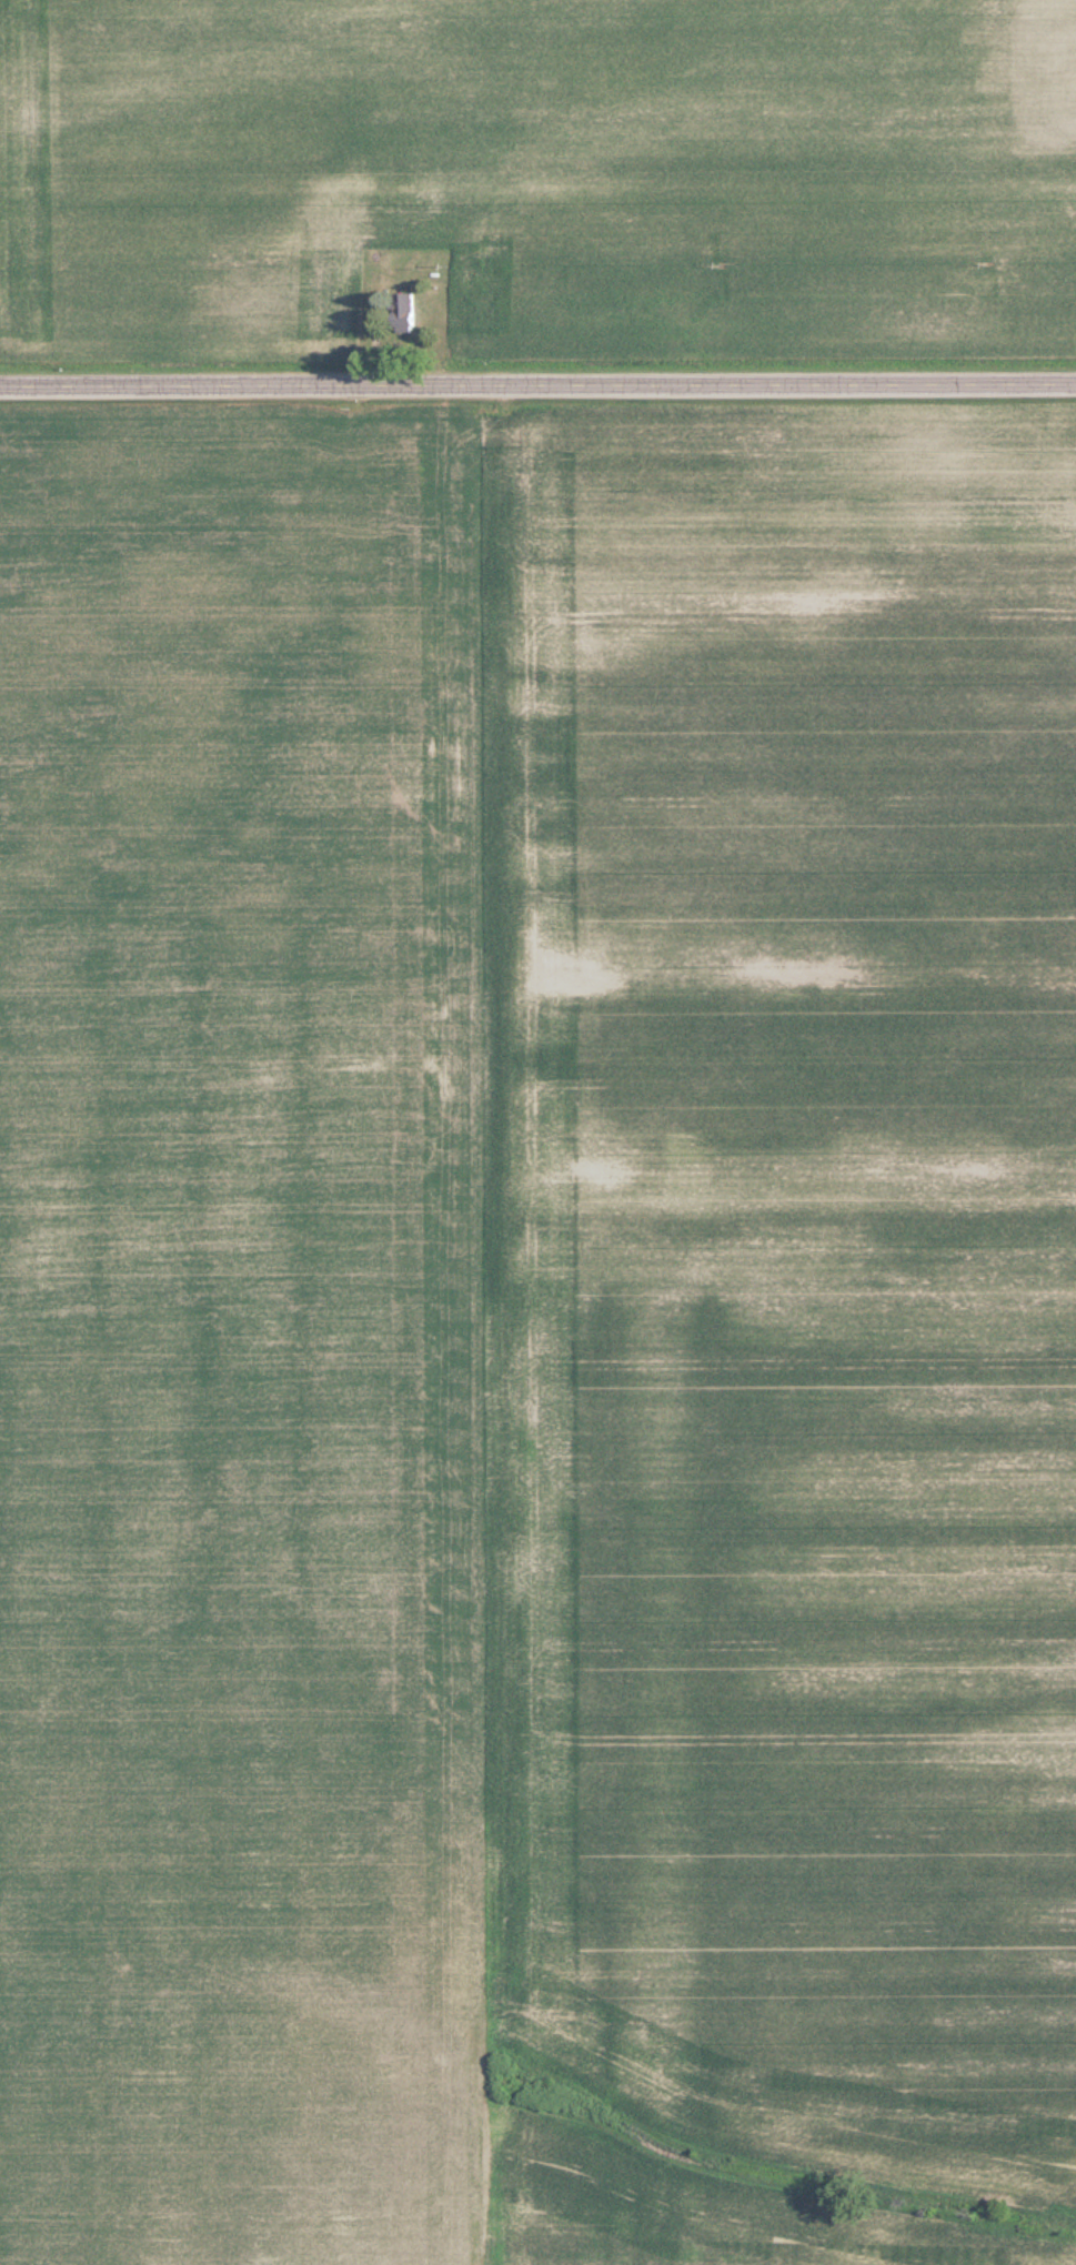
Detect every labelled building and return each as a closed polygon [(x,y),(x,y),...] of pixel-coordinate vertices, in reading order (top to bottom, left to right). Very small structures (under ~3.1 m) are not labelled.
[(389,295),(389,333),(412,333),(412,295),(389,295)]
